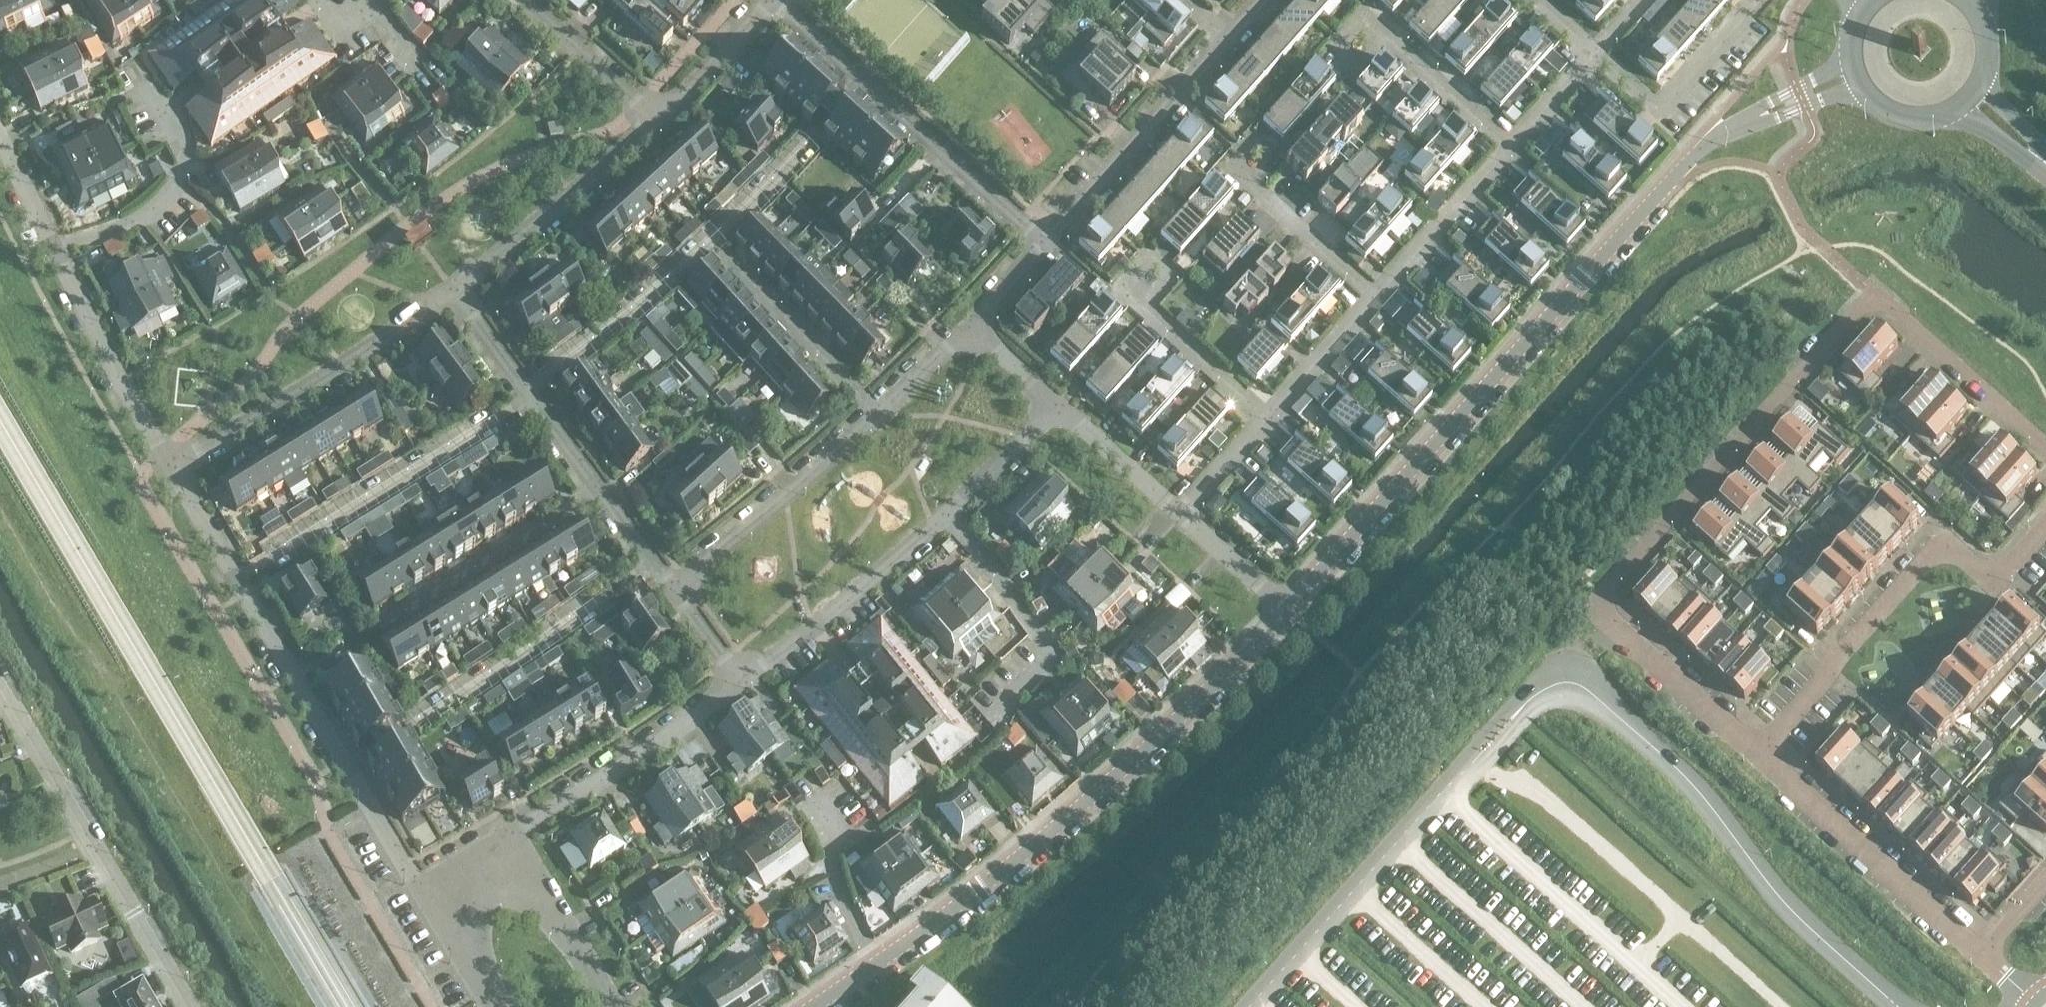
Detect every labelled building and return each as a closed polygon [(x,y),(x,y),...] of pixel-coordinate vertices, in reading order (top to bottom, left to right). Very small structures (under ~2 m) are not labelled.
[(23,24),(28,32),(13,0),(0,0),(0,35),(23,24)] [(28,32),(46,23),(42,14),(53,9),(49,0),(13,0),(28,32)] [(96,21),(120,4),(117,0),(82,0),(96,21)] [(120,4),(137,29),(161,12),(152,0),(127,0),(120,4)] [(198,0),(204,13),(217,6),(214,0),(199,0),(198,0)] [(210,12),(235,48),(256,33),(233,0),(228,0),(210,12)] [(264,0),(233,0),(256,33),(275,19),(277,21),(278,20),(264,0)] [(278,20),(299,6),(295,0),(264,0),(278,20)] [(438,14),(438,15),(439,16),(454,0),(422,0),(438,14)] [(642,0),(608,0),(662,49),(672,39),(668,35),(674,29),(642,0)] [(665,10),(683,26),(707,0),(674,0),(665,10)] [(994,32),(1022,1),(1021,0),(993,0),(996,2),(980,20),(994,32)] [(1009,45),(1024,28),(1033,36),(1055,12),(1041,0),(1023,0),(994,32),(1009,45)] [(1147,15),(1140,22),(1144,25),(1145,27),(1162,8),(1156,2),(1158,0),(1130,0),(1147,15)] [(1145,27),(1150,32),(1157,24),(1172,38),(1189,19),(1168,0),(1158,0),(1156,2),(1162,8),(1145,27)] [(1296,4),(1316,21),(1335,0),(1299,0),(1296,4)] [(1392,15),(1405,0),(1376,0),(1392,15)] [(1428,46),(1454,17),(1435,0),(1434,0),(1408,29),(1428,46)] [(1454,17),(1469,0),(1435,0),(1454,17)] [(1575,7),(1594,25),(1617,0),(1581,0),(1575,7)] [(1683,12),(1703,30),(1726,4),(1721,0),(1694,0),(1683,12)] [(1496,3),(1470,32),(1490,49),(1516,20),(1496,3)] [(120,4),(96,21),(112,45),(137,29),(120,4)] [(1316,21),(1296,4),(1273,29),(1293,47),(1316,21)] [(210,12),(189,27),(214,62),(235,48),(210,12)] [(1683,12),(1660,38),(1680,55),(1703,30),(1683,12)] [(185,109),(211,146),(336,59),(310,22),(288,38),(289,39),(208,96),(207,94),(185,109)] [(440,42),(450,52),(466,36),(456,26),(440,42)] [(189,27),(169,41),(194,78),(195,78),(194,76),(214,62),(189,27)] [(490,31),(471,53),(486,67),(490,63),(496,69),(500,66),(516,80),(528,66),(529,67),(530,65),(491,29),(489,31),(490,31)] [(1273,29),(1250,55),(1270,73),(1293,47),(1273,29)] [(1444,61),(1463,79),(1490,49),(1470,32),(1444,61)] [(1036,65),(1060,38),(1054,33),(1030,59),(1036,65)] [(1122,93),(1134,79),(1117,64),(1125,54),(1101,33),(1080,56),(1122,93)] [(1532,35),(1506,64),(1525,81),(1552,52),(1532,35)] [(1660,38),(1637,63),(1657,81),(1680,55),(1660,38)] [(101,47),(97,39),(84,45),(88,53),(101,47)] [(811,125),(844,88),(791,40),(758,77),(811,125)] [(155,51),(148,56),(173,93),(194,78),(169,41),(164,44),(155,51)] [(19,67),(32,93),(51,83),(49,79),(57,75),(55,70),(74,61),(65,44),(66,44),(65,42),(17,65),(18,67),(19,67)] [(1141,52),(1133,45),(1128,52),(1135,58),(1141,52)] [(105,55),(101,47),(88,53),(92,61),(105,55)] [(486,67),(471,53),(458,67),(457,66),(456,68),(495,103),(497,102),(496,101),(516,80),(500,66),(496,69),(490,63),(486,67)] [(1270,73),(1250,55),(1227,81),(1247,98),(1270,73)] [(1109,108),(1122,93),(1080,56),(1059,80),(1083,101),(1092,92),(1109,108)] [(1380,109),(1381,108),(1376,104),(1402,75),(1382,57),(1356,87),(1380,109)] [(51,83),(32,93),(40,110),(39,110),(40,112),(88,88),(87,86),(86,87),(74,61),(55,70),(57,75),(49,79),(51,83)] [(375,63),(352,81),(370,104),(393,86),(375,63)] [(1525,81),(1506,64),(1480,93),(1499,111),(1525,81)] [(1315,65),(1289,94),(1308,112),(1335,83),(1315,65)] [(352,81),(330,99),(347,122),(370,104),(352,81)] [(1247,98),(1227,81),(1204,106),(1224,124),(1247,98)] [(1537,81),(1532,86),(1540,95),(1546,89),(1537,81)] [(411,109),(393,86),(370,104),(388,127),(411,109)] [(1415,141),(1416,140),(1412,136),(1438,107),(1418,90),(1391,119),(1415,141)] [(1282,141),(1308,112),(1289,94),(1262,124),(1282,141)] [(296,107),(290,98),(263,117),(269,126),(296,107)] [(1600,98),(1583,117),(1638,167),(1656,148),(1600,98)] [(856,99),(823,136),(876,184),(909,147),(856,99)] [(759,149),(781,124),(755,101),(733,126),(759,149)] [(370,104),(347,122),(365,145),(388,127),(370,104)] [(1341,104),(1285,166),(1305,184),(1361,122),(1341,104)] [(1382,110),(1390,118),(1396,112),(1387,104),(1382,110)] [(1518,119),(1513,115),(1509,119),(1514,124),(1518,119)] [(433,119),(400,145),(402,146),(425,175),(425,176),(426,177),(459,151),(433,119)] [(1193,119),(1170,144),(1189,162),(1212,136),(1193,119)] [(108,122),(79,136),(93,165),(122,151),(108,122)] [(323,130),(319,122),(306,129),(311,137),(323,130)] [(1453,122),(1428,150),(1448,167),(1473,140),(1453,122)] [(560,123),(548,126),(550,137),(563,133),(560,123)] [(1397,142),(1404,135),(1393,125),(1386,132),(1397,142)] [(692,129),(669,151),(692,176),(715,155),(692,129)] [(328,137),(323,130),(311,137),(315,145),(328,137)] [(1570,132),(1552,152),(1608,201),(1625,182),(1570,132)] [(50,150),(64,179),(93,165),(79,136),(50,150)] [(213,168),(214,170),(215,170),(229,194),(248,183),(245,179),(253,175),(250,170),(269,159),(259,143),(260,143),(259,141),(213,168)] [(1542,156),(1549,149),(1540,141),(1533,148),(1542,156)] [(1170,144),(1147,170),(1166,187),(1189,162),(1170,144)] [(1383,164),(1365,149),(1317,202),(1335,218),(1383,164)] [(1404,178),(1423,195),(1448,167),(1428,150),(1404,178)] [(122,151),(93,165),(108,194),(136,180),(122,151)] [(692,176),(669,151),(654,165),(677,190),(692,176)] [(754,176),(767,163),(760,155),(746,169),(754,176)] [(248,183),(229,194),(239,211),(238,211),(239,213),(285,186),(284,184),(269,159),(250,170),(253,175),(245,179),(248,183)] [(93,165),(64,179),(79,208),(108,194),(93,165)] [(677,190),(654,165),(639,179),(662,204),(668,211),(683,197),(677,190)] [(737,192),(754,176),(746,169),(730,185),(737,192)] [(1147,170),(1124,195),(1144,213),(1166,187),(1147,170)] [(1528,178),(1511,198),(1566,247),(1584,228),(1528,178)] [(662,204),(639,179),(624,193),(647,218),(662,204)] [(1213,180),(1187,208),(1206,226),(1232,197),(1213,180)] [(275,217),(276,218),(293,242),(310,230),(308,226),(315,221),(312,217),(330,204),(319,189),(320,189),(319,187),(275,217)] [(1391,192),(1368,218),(1387,235),(1411,209),(1391,192)] [(647,218),(624,193),(609,207),(632,232),(647,218)] [(850,243),(873,219),(849,194),(825,218),(850,243)] [(803,205),(793,195),(786,203),(795,212),(803,205)] [(1124,195),(1101,221),(1121,239),(1144,213),(1124,195)] [(918,206),(908,197),(898,207),(907,216),(918,206)] [(704,210),(712,218),(721,209),(714,201),(704,210)] [(310,230),(293,242),(303,257),(303,258),(304,259),(348,230),(347,228),(346,228),(330,204),(312,217),(315,221),(308,226),(310,230)] [(804,221),(811,213),(803,205),(795,212),(804,221)] [(609,207),(585,228),(608,254),(632,232),(609,207)] [(897,227),(907,216),(898,207),(887,218),(888,219),(878,229),(888,238),(898,228),(897,227)] [(1180,255),(1206,226),(1187,208),(1160,237),(1180,255)] [(198,232),(210,224),(202,212),(190,219),(198,232)] [(1354,212),(1346,221),(1353,228),(1361,219),(1354,212)] [(969,263),(993,239),(970,215),(945,239),(969,263)] [(735,241),(750,256),(774,232),(759,217),(735,241)] [(1364,261),(1387,235),(1368,218),(1345,244),(1353,251),(1349,255),(1359,264),(1363,260),(1364,261)] [(1492,218),(1474,238),(1530,288),(1547,268),(1492,218)] [(1201,260),(1222,278),(1238,260),(1241,262),(1242,261),(1239,259),(1258,238),(1238,219),(1201,260)] [(691,236),(701,228),(694,220),(684,229),(691,236)] [(1101,221),(1078,246),(1098,265),(1121,239),(1101,221)] [(831,234),(822,224),(815,232),(824,241),(831,234)] [(682,245),(691,236),(684,229),(675,237),(682,245)] [(774,232),(750,256),(764,271),(789,247),(774,232)] [(1453,239),(1461,246),(1466,240),(1458,232),(1453,239)] [(840,242),(831,234),(824,241),(833,250),(840,242)] [(906,283),(930,259),(907,236),(882,260),(906,283)] [(125,252),(119,239),(110,244),(116,256),(125,252)] [(116,256),(110,244),(103,247),(109,260),(116,256)] [(661,264),(671,255),(664,247),(654,256),(661,264)] [(789,247),(764,271),(779,285),(803,261),(789,247)] [(270,256),(265,248),(253,255),(257,263),(270,256)] [(190,271),(212,307),(247,286),(226,250),(224,251),(192,271),(192,270),(190,271)] [(1273,251),(1223,307),(1234,317),(1239,311),(1247,319),(1255,310),(1256,311),(1267,299),(1261,293),(1271,281),(1276,286),(1284,277),(1284,276),(1288,271),(1284,267),(1286,265),(1284,264),(1285,262),(1273,251)] [(860,262),(851,253),(843,261),(852,270),(860,262)] [(1117,255),(1103,273),(1112,280),(1126,263),(1117,255)] [(274,264),(270,256),(257,263),(262,271),(274,264)] [(646,276),(661,264),(654,256),(640,268),(646,276)] [(152,264),(126,276),(136,295),(140,293),(144,301),(149,299),(158,318),(175,310),(177,310),(164,283),(173,278),(163,259),(154,263),(154,262),(152,263),(152,264)] [(803,261),(779,285),(793,300),(817,276),(803,261)] [(869,271),(860,262),(852,270),(861,279),(869,271)] [(1453,262),(1435,281),(1491,331),(1509,312),(1453,262)] [(703,305),(728,282),(711,263),(677,294),(694,313),(703,305)] [(1033,336),(1082,281),(1063,264),(1014,318),(1033,336)] [(564,266),(538,285),(558,312),(584,293),(564,266)] [(1320,271),(1295,298),(1315,316),(1339,288),(1320,271)] [(1425,296),(1436,284),(1421,271),(1410,283),(1425,296)] [(1294,297),(1307,282),(1295,274),(1285,282),(1283,288),(1294,297)] [(109,284),(107,285),(121,312),(112,316),(121,334),(130,330),(131,332),(133,332),(132,331),(158,318),(149,299),(144,301),(140,293),(136,295),(126,276),(109,285),(109,284)] [(817,276),(793,300),(807,314),(832,290),(817,276)] [(893,287),(884,278),(876,285),(885,294),(893,287)] [(728,282),(703,305),(719,323),(744,300),(728,282)] [(822,329),(846,305),(852,299),(838,284),(832,290),(807,314),(822,329)] [(532,331),(558,312),(538,285),(512,304),(532,331)] [(906,301),(893,287),(885,294),(898,308),(906,301)] [(1294,297),(1283,288),(1279,295),(1288,303),(1294,297)] [(1100,300),(1076,327),(1095,344),(1122,315),(1102,298),(1100,300)] [(1315,316),(1295,298),(1270,326),(1290,343),(1315,316)] [(727,348),(760,318),(744,300),(719,323),(711,330),(727,348)] [(846,305),(822,329),(836,343),(860,319),(846,305)] [(1414,305),(1396,325),(1452,374),(1470,355),(1414,305)] [(590,323),(583,314),(568,326),(574,334),(590,323)] [(751,358),(777,335),(760,318),(727,348),(743,366),(751,358)] [(883,342),(860,319),(836,343),(859,366),(883,342)] [(664,340),(672,333),(661,321),(653,328),(664,340)] [(559,346),(574,334),(568,326),(553,337),(559,346)] [(1359,366),(1375,348),(1352,326),(1335,344),(1359,366)] [(1095,344),(1076,327),(1050,356),(1069,374),(1095,344)] [(1873,374),(1898,347),(1897,346),(1896,347),(1877,330),(1878,329),(1877,328),(1859,348),(1852,342),(1838,357),(1845,364),(1837,373),(1867,400),(1883,383),(1873,374)] [(1138,330),(1111,359),(1131,377),(1157,347),(1138,330)] [(659,343),(649,332),(641,339),(651,350),(659,343)] [(682,344),(672,333),(664,340),(674,351),(682,344)] [(1236,364),(1256,381),(1282,352),(1286,356),(1287,355),(1263,334),(1236,364)] [(777,335),(751,358),(767,376),(793,353),(777,335)] [(417,357),(437,383),(464,362),(445,336),(417,357)] [(670,355),(659,343),(651,350),(662,362),(670,355)] [(1375,348),(1358,368),(1413,418),(1431,398),(1375,348)] [(793,353),(767,376),(784,394),(809,371),(793,353)] [(1333,367),(1343,374),(1351,363),(1341,356),(1333,367)] [(704,368),(694,357),(686,364),(696,375),(704,368)] [(1105,406),(1131,377),(1111,359),(1085,388),(1105,406)] [(483,388),(464,362),(437,383),(456,408),(483,388)] [(1173,362),(1147,391),(1167,409),(1193,380),(1173,362)] [(562,385),(577,405),(604,385),(589,365),(562,385)] [(693,380),(682,368),(674,375),(685,387),(693,380)] [(714,379),(704,368),(696,375),(706,386),(714,379)] [(667,370),(656,376),(666,394),(677,388),(667,370)] [(809,371),(784,394),(805,417),(830,394),(809,371)] [(1913,436),(1949,395),(1949,394),(1931,379),(1933,378),(1932,377),(1909,402),(1900,394),(1885,410),(1913,436)] [(705,393),(693,380),(685,387),(697,400),(705,393)] [(1822,402),(1831,391),(1818,381),(1809,392),(1822,402)] [(604,385),(577,405),(591,425),(619,404),(604,385)] [(1147,391),(1121,420),(1140,438),(1167,409),(1147,391)] [(402,410),(391,392),(382,398),(393,415),(402,410)] [(737,404),(726,392),(718,399),(729,411),(737,404)] [(1336,392),(1319,411),(1374,461),(1392,441),(1336,392)] [(1950,393),(1949,394),(1949,395),(1913,436),(1940,461),(1956,444),(1946,435),(1968,412),(1950,395),(1951,394),(1950,393)] [(362,394),(335,411),(353,440),(380,423),(362,394)] [(1209,394),(1183,423),(1202,441),(1229,411),(1209,394)] [(619,404),(591,425),(605,444),(633,424),(619,404)] [(747,415),(737,404),(729,411),(739,422),(747,415)] [(412,425),(402,410),(393,415),(403,431),(412,425)] [(353,440),(335,411),(317,421),(335,450),(353,440)] [(1849,452),(1818,425),(1808,436),(1791,420),(1785,427),(1786,428),(1775,440),(1774,439),(1773,440),(1790,456),(1791,455),(1809,471),(1810,470),(1824,454),(1837,465),(1849,452)] [(335,450),(317,421),(300,432),(318,461),(335,450)] [(1183,423),(1157,452),(1176,470),(1202,441),(1183,423)] [(633,424),(605,444),(624,470),(652,449),(633,424)] [(761,440),(748,425),(740,432),(753,446),(761,440)] [(1209,440),(1220,448),(1227,438),(1216,430),(1209,440)] [(318,461),(300,432),(283,443),(301,472),(318,461)] [(753,446),(740,432),(733,439),(746,453),(753,446)] [(487,454),(504,444),(498,435),(482,445),(487,454)] [(1295,438),(1277,458),(1333,507),(1350,488),(1295,438)] [(1982,498),(2018,457),(2001,441),(2002,440),(2001,439),(1978,464),(1969,456),(1954,473),(1982,498)] [(740,477),(716,452),(707,442),(688,459),(698,469),(693,474),(716,499),(740,477)] [(301,472),(283,443),(266,454),(283,483),(290,492),(307,482),(301,472)] [(474,462),(487,454),(482,445),(469,453),(474,462)] [(1822,481),(1810,470),(1809,471),(1791,455),(1790,456),(1782,465),(1765,450),(1759,457),(1760,458),(1749,470),(1748,469),(1747,470),(1764,485),(1764,484),(1782,500),(1783,500),(1798,483),(1810,495),(1822,481)] [(266,454),(248,464),(266,493),(283,483),(266,454)] [(374,473),(390,463),(384,454),(368,464),(374,473)] [(2019,455),(2018,457),(1982,498),(2010,523),(2025,506),(2016,498),(2037,474),(2019,458),(2020,456),(2019,455)] [(447,480),(459,472),(454,463),(441,471),(447,480)] [(221,481),(239,510),(266,493),(248,464),(221,481)] [(363,480),(374,473),(368,464),(357,471),(363,480)] [(534,469),(507,486),(525,515),(552,498),(534,469)] [(447,480),(441,471),(428,479),(434,488),(447,480)] [(692,521),(716,499),(693,474),(669,496),(692,521)] [(1039,506),(1054,491),(1041,478),(1041,477),(1040,476),(1002,514),(1004,515),(1025,535),(1040,520),(1036,516),(1043,510),(1039,506)] [(1859,485),(1850,477),(1844,483),(1853,491),(1859,485)] [(1259,478),(1241,498),(1297,548),(1314,528),(1259,478)] [(339,495),(350,488),(344,479),(333,486),(339,495)] [(1796,511),(1783,500),(1782,500),(1764,484),(1764,485),(1755,494),(1738,479),(1732,486),(1733,487),(1722,499),(1721,498),(1720,499),(1737,515),(1738,514),(1756,530),(1756,529),(1771,513),(1784,524),(1796,511)] [(1853,491),(1844,483),(1839,490),(1847,498),(1853,491)] [(339,495),(333,486),(323,493),(328,502),(339,495)] [(507,486),(487,499),(505,528),(525,515),(507,486)] [(406,505),(418,497),(413,488),(400,496),(406,505)] [(1909,499),(1897,488),(1875,511),(1905,538),(1920,521),(1903,506),(1909,499)] [(482,490),(461,503),(484,540),(505,528),(487,499),(482,490)] [(1077,512),(1075,511),(1054,491),(1039,506),(1043,510),(1036,516),(1040,520),(1025,535),(1039,548),(1038,549),(1039,550),(1077,512)] [(393,513),(406,505),(400,496),(387,504),(393,513)] [(1839,507),(1830,499),(1824,506),(1833,514),(1839,507)] [(292,500),(285,504),(291,513),(288,514),(294,523),(304,516),(299,508),(297,509),(292,500)] [(310,501),(299,508),(304,516),(315,509),(310,501)] [(461,503),(441,516),(446,524),(464,553),(484,540),(461,503)] [(1775,546),(1756,529),(1756,530),(1738,514),(1737,515),(1729,524),(1712,509),(1706,516),(1707,517),(1696,529),(1694,528),(1694,529),(1729,560),(1745,542),(1764,559),(1775,546)] [(1905,538),(1875,511),(1862,527),(1861,527),(1891,554),(1905,538)] [(372,514),(360,521),(365,530),(377,522),(372,514)] [(281,518),(265,528),(271,537),(287,527),(281,518)] [(575,520),(548,537),(566,566),(594,549),(575,520)] [(1891,554),(1861,527),(1862,527),(1854,520),(1839,538),(1846,544),(1847,544),(1876,570),(1891,554)] [(349,540),(365,530),(360,521),(343,531),(349,540)] [(446,524),(426,537),(444,566),(464,553),(446,524)] [(1815,533),(1806,525),(1801,532),(1810,540),(1815,533)] [(1810,540),(1801,532),(1795,538),(1804,546),(1810,540)] [(426,537),(405,549),(423,578),(444,566),(426,537)] [(548,537),(531,548),(549,577),(566,566),(548,537)] [(1061,555),(1060,555),(1073,568),(1096,591),(1119,568),(1096,545),(1087,555),(1075,543),(1075,542),(1075,541),(1073,543),(1074,543),(1061,555)] [(947,553),(952,553),(957,550),(950,542),(943,549),(947,553)] [(1003,544),(993,555),(1000,561),(1010,551),(1003,544)] [(1876,570),(1847,544),(1846,544),(1833,559),(1832,560),(1862,586),(1876,570)] [(531,548),(513,559),(531,588),(549,577),(531,548)] [(405,549),(385,562),(403,591),(423,578),(405,549)] [(312,551),(295,561),(301,570),(317,560),(312,551)] [(1010,551),(1000,561),(1006,568),(1009,565),(1016,557),(1010,551)] [(1862,586),(1832,560),(1833,559),(1826,552),(1810,570),(1817,576),(1818,576),(1847,602),(1862,586)] [(1694,568),(1702,559),(1696,554),(1688,563),(1694,568)] [(1786,565),(1778,557),(1772,564),(1781,572),(1786,565)] [(513,559),(496,569),(514,598),(531,588),(513,559)] [(385,562),(357,579),(375,608),(403,591),(385,562)] [(1653,617),(1679,587),(1654,564),(1642,576),(1649,583),(1634,600),(1653,617)] [(1781,572),(1772,564),(1766,570),(1775,578),(1781,572)] [(1006,568),(1005,568),(1013,575),(1016,571),(1009,565),(1006,568)] [(1709,582),(1717,573),(1711,567),(1703,576),(1709,582)] [(1073,568),(1050,591),(1073,614),(1096,591),(1073,568)] [(1119,568),(1096,591),(1126,621),(1127,620),(1120,613),(1142,591),(1119,568)] [(496,569),(479,580),(497,609),(514,598),(496,569)] [(956,614),(980,593),(959,569),(935,590),(956,614)] [(581,590),(597,580),(591,571),(575,581),(581,590)] [(310,572),(281,590),(298,618),(327,600),(310,572)] [(1716,587),(1724,579),(1717,573),(1709,582),(1716,587)] [(1847,602),(1818,576),(1817,576),(1804,591),(1803,592),(1833,618),(1847,602)] [(479,580),(461,591),(479,620),(497,609),(479,580)] [(581,590),(575,581),(564,589),(570,598),(581,590)] [(1178,609),(1192,595),(1180,584),(1166,598),(1178,609)] [(1833,618),(1803,592),(1804,591),(1797,585),(1781,602),(1818,635),(1833,618)] [(1667,629),(1693,599),(1679,587),(1653,617),(1667,629)] [(956,614),(935,590),(910,611),(931,635),(956,614)] [(461,591),(444,602),(462,631),(479,620),(461,591)] [(1096,591),(1073,614),(1096,636),(1105,627),(1112,634),(1126,621),(1096,591)] [(1682,643),(1709,613),(1709,614),(1716,607),(1699,592),(1693,599),(1667,629),(1682,643)] [(991,626),(1001,617),(980,593),(956,614),(983,646),(998,633),(991,626)] [(1740,609),(1748,600),(1742,595),(1734,604),(1740,609)] [(548,614),(559,607),(553,598),(542,605),(548,614)] [(1746,615),(1754,606),(1748,600),(1740,609),(1746,615)] [(444,602),(427,612),(445,641),(462,631),(444,602)] [(2045,624),(2045,622),(2035,611),(2028,618),(2011,603),(1996,620),(2026,646),(2025,647),(2032,654),(2045,638),(2045,634),(2041,629),(2045,624)] [(548,614),(542,605),(531,613),(538,621),(548,614)] [(608,625),(623,614),(617,605),(601,616),(608,625)] [(649,605),(621,625),(641,652),(669,632),(649,605)] [(1170,608),(1132,645),(1133,646),(1134,646),(1150,663),(1187,627),(1171,610),(1171,609),(1170,608)] [(427,612),(409,623),(427,652),(445,641),(427,612)] [(1753,640),(1772,619),(1764,612),(1746,633),(1753,640)] [(1697,656),(1724,627),(1709,614),(1709,613),(1682,643),(1697,656)] [(983,646),(956,614),(931,635),(952,660),(962,651),(969,659),(983,646)] [(592,636),(608,625),(601,616),(586,628),(592,636)] [(880,619),(845,648),(862,669),(863,668),(926,745),(924,746),(941,767),(977,738),(976,736),(975,737),(881,621),(882,621),(880,619)] [(2026,646),(1996,620),(1982,635),(2011,662),(2012,662),(2025,647),(2026,646)] [(514,637),(525,630),(519,621),(508,628),(514,637)] [(1770,636),(1778,628),(1772,622),(1764,631),(1770,636)] [(382,640),(400,669),(427,652),(409,623),(382,640)] [(1187,627),(1150,663),(1167,680),(1166,681),(1168,682),(1189,662),(1196,669),(1211,655),(1204,647),(1206,645),(1205,644),(1204,644),(1187,627)] [(1712,670),(1739,640),(1724,627),(1697,656),(1712,670)] [(514,637),(508,628),(498,635),(504,644),(514,637)] [(1776,642),(1784,633),(1778,628),(1770,636),(1776,642)] [(2019,668),(2012,662),(2011,662),(1982,635),(1967,652),(2004,685),(2019,668)] [(1727,683),(1753,653),(1739,640),(1712,670),(1727,683)] [(491,653),(485,644),(475,651),(481,660),(491,653)] [(481,660),(475,651),(464,658),(470,667),(481,660)] [(548,668),(560,659),(554,651),(542,659),(548,668)] [(2004,685),(1967,652),(1953,668),(1990,701),(2004,685)] [(1768,689),(1779,676),(1753,653),(1727,683),(1745,700),(1761,683),(1768,689)] [(535,676),(548,668),(542,659),(529,668),(535,676)] [(401,722),(365,661),(323,686),(359,748),(401,722)] [(828,661),(792,690),(794,692),(794,691),(810,710),(844,684),(845,682),(828,661)] [(446,682),(457,675),(451,666),(440,673),(446,682)] [(1990,701),(1953,668),(1938,684),(1968,711),(1967,711),(1974,718),(1990,701)] [(650,698),(633,670),(604,688),(621,716),(650,698)] [(430,693),(446,682),(440,673),(424,684),(430,693)] [(1081,676),(1059,695),(1079,717),(1100,698),(1081,676)] [(508,694),(520,686),(514,678),(502,686),(508,694)] [(587,684),(566,697),(584,726),(605,713),(587,684)] [(844,684),(810,710),(825,730),(859,703),(844,684)] [(1128,703),(1135,694),(1122,684),(1115,693),(1128,703)] [(1968,711),(1938,684),(1924,700),(1954,726),(1967,711),(1968,711)] [(2031,692),(2039,700),(2045,693),(2036,685),(2031,692)] [(491,705),(508,694),(502,686),(486,697),(491,705)] [(1079,717),(1059,695),(1038,715),(1057,736),(1079,717)] [(566,697),(545,710),(563,739),(584,726),(566,697)] [(1120,719),(1100,698),(1079,717),(1098,739),(1120,719)] [(757,702),(734,719),(746,736),(750,733),(755,740),(759,737),(772,755),(787,744),(788,744),(789,743),(759,700),(757,701),(757,702)] [(1954,726),(1924,700),(1909,717),(1926,732),(1920,739),(1932,750),(1954,726)] [(859,703),(825,730),(841,749),(875,722),(859,703)] [(1028,705),(1018,712),(1041,744),(1051,736),(1028,705)] [(454,729),(470,719),(465,710),(448,721),(454,729)] [(545,710),(525,722),(543,751),(563,739),(545,710)] [(2013,711),(2008,717),(2017,725),(2022,719),(2013,711)] [(1098,739),(1079,717),(1057,736),(1076,758),(1098,739)] [(2017,725),(2008,717),(2002,724),(2011,732),(2017,725)] [(1877,732),(1885,723),(1878,718),(1870,727),(1877,732)] [(718,729),(716,730),(734,755),(726,761),(737,777),(746,771),(747,774),(749,772),(749,771),(772,755),(759,737),(755,740),(750,733),(746,736),(734,719),(718,729)] [(515,768),(543,751),(525,722),(497,739),(515,768)] [(875,722),(841,749),(857,768),(890,741),(875,722)] [(1883,738),(1891,729),(1885,723),(1877,732),(1883,738)] [(1835,780),(1862,751),(1860,749),(1836,728),(1825,740),(1832,746),(1816,764),(1835,780)] [(446,798),(410,737),(367,762),(403,823),(446,798)] [(820,747),(840,767),(848,760),(828,740),(820,747)] [(890,741),(857,768),(872,788),(906,761),(890,741)] [(1849,793),(1876,763),(1877,764),(1883,757),(1866,742),(1860,749),(1862,751),(1835,780),(1849,793)] [(1984,743),(1979,749),(1988,757),(1993,751),(1984,743)] [(1907,759),(1915,750),(1909,745),(1901,754),(1907,759)] [(1005,774),(1004,775),(1031,807),(1063,780),(1035,749),(1034,750),(1006,775),(1005,774)] [(1988,757),(1979,749),(1973,756),(1982,764),(1988,757)] [(1913,765),(1921,756),(1915,750),(1907,759),(1913,765)] [(2025,779),(2045,799),(2045,756),(2025,779)] [(906,761),(872,788),(888,807),(887,808),(888,809),(924,780),(907,759),(906,761)] [(485,762),(457,779),(475,808),(503,791),(485,762)] [(1864,807),(1891,777),(1877,764),(1876,763),(1849,793),(1864,807)] [(685,772),(661,788),(673,806),(677,803),(682,810),(686,808),(699,825),(714,815),(715,815),(716,814),(700,790),(708,784),(696,767),(688,773),(686,770),(685,771),(685,772)] [(1937,787),(1945,778),(1939,772),(1931,781),(1937,787)] [(1880,820),(1906,791),(1906,790),(1891,777),(1864,807),(1880,820)] [(1943,792),(1951,783),(1945,778),(1937,787),(1943,792)] [(2025,779),(2000,807),(2017,822),(2025,813),(2045,832),(2045,799),(2025,779)] [(959,840),(960,841),(994,815),(968,782),(935,808),(936,810),(937,810),(960,839),(959,840)] [(1895,834),(1921,804),(1922,805),(1929,798),(1912,783),(1906,790),(1906,791),(1880,820),(1895,834)] [(645,798),(644,799),(661,824),(652,830),(664,847),(672,841),(674,843),(675,842),(675,841),(699,825),(686,808),(682,810),(677,803),(673,806),(661,788),(646,799),(645,798)] [(1968,814),(1976,805),(1969,799),(1961,808),(1968,814)] [(1910,848),(1937,818),(1936,817),(1922,805),(1921,804),(1895,834),(1910,848)] [(1974,819),(1982,810),(1976,805),(1968,814),(1974,819)] [(1925,861),(1952,832),(1959,825),(1942,810),(1936,817),(1937,818),(1910,848),(1925,861)] [(603,812),(568,834),(590,870),(592,869),(592,868),(623,848),(624,849),(625,848),(637,840),(629,828),(629,827),(626,822),(614,830),(603,812)] [(778,818),(735,848),(736,850),(737,850),(754,873),(771,860),(768,857),(775,851),(772,847),(790,835),(779,820),(779,819),(778,818)] [(637,822),(629,827),(629,828),(637,840),(645,835),(637,822)] [(1998,841),(2006,832),(2000,827),(1992,836),(1998,841)] [(904,832),(881,849),(898,873),(922,855),(904,832)] [(1940,875),(1967,845),(1952,832),(1925,861),(1940,875)] [(2004,847),(2012,838),(2006,832),(1998,841),(2004,847)] [(771,860),(754,873),(764,888),(764,889),(765,890),(789,873),(795,882),(812,870),(805,861),(808,859),(807,858),(806,858),(790,835),(772,847),(775,851),(768,857),(771,860)] [(1954,888),(1981,858),(1967,845),(1940,875),(1954,888)] [(856,881),(867,896),(898,873),(881,849),(858,867),(864,875),(856,881)] [(2007,881),(1999,874),(2006,867),(1988,851),(1981,858),(1954,888),(1973,904),(1989,887),(1996,893),(2007,881)] [(965,872),(976,863),(967,852),(956,861),(965,872)] [(922,855),(898,873),(916,896),(939,878),(922,855)] [(650,857),(638,865),(646,877),(658,869),(650,857)] [(690,870),(663,888),(681,915),(708,897),(690,870)] [(898,873),(867,896),(868,897),(876,891),(892,913),(916,896),(898,873)] [(635,922),(646,938),(681,915),(663,888),(636,906),(644,916),(635,922)] [(708,897),(681,915),(699,941),(726,923),(708,897)] [(95,932),(106,927),(93,900),(82,905),(80,900),(52,912),(55,918),(44,923),(57,950),(68,945),(71,953),(99,940),(95,932)] [(812,963),(813,964),(848,941),(825,906),(790,930),(791,932),(792,932),(813,963),(812,963)] [(681,915),(646,938),(657,954),(665,948),(672,959),(699,941),(681,915)] [(6,955),(21,988),(23,987),(27,996),(30,997),(39,993),(40,989),(36,981),(50,975),(41,954),(39,955),(35,947),(37,947),(28,926),(3,937),(10,953),(6,955)] [(697,983),(698,985),(699,985),(714,1006),(717,1006),(732,997),(730,993),(737,988),(734,984),(752,972),(742,956),(741,954),(697,983)] [(717,1006),(755,1006),(770,997),(779,991),(767,972),(757,979),(752,972),(734,984),(737,988),(730,993),(732,997),(717,1006)] [(925,984),(921,980),(908,995),(897,1006),(951,1006),(925,984)] [(112,995),(105,983),(90,991),(97,1004),(112,995)] [(141,984),(115,999),(120,1006),(155,1006),(141,984)]
